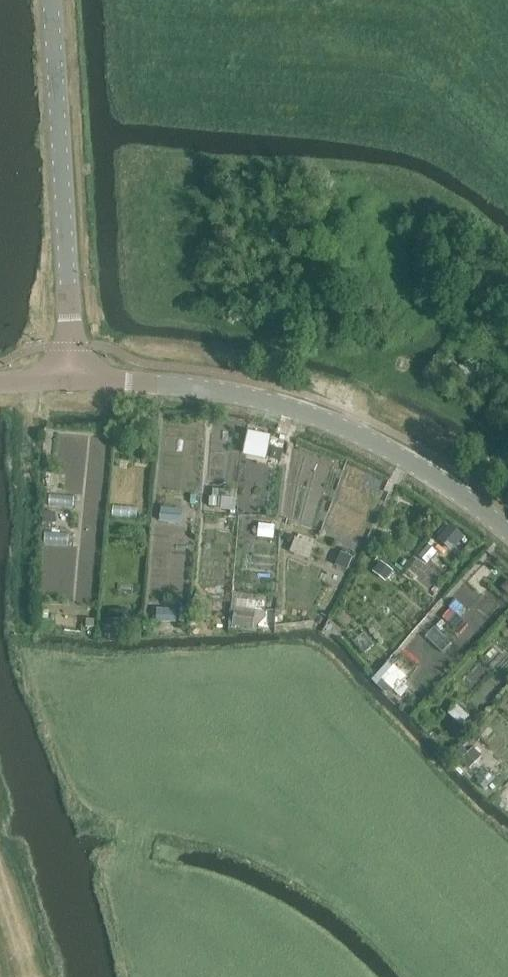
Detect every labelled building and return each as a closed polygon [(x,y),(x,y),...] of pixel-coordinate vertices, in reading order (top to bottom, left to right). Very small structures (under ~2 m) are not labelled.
[(160,505),(160,521),(182,522),(183,506),(160,505)] [(449,521),(438,534),(452,547),(464,534),(449,521)] [(297,535),(291,550),(309,557),(315,543),(297,535)] [(336,564),(348,568),(353,555),(341,551),(336,564)] [(381,558),(373,569),(388,580),(396,569),(381,558)] [(231,612),(230,625),(257,626),(258,598),(216,597),(215,611),(231,612)] [(436,625),(427,634),(444,650),(452,640),(436,625)] [(397,695),(412,677),(390,659),(375,676),(397,695)] [(460,703),(450,711),(460,724),(470,716),(460,703)]
